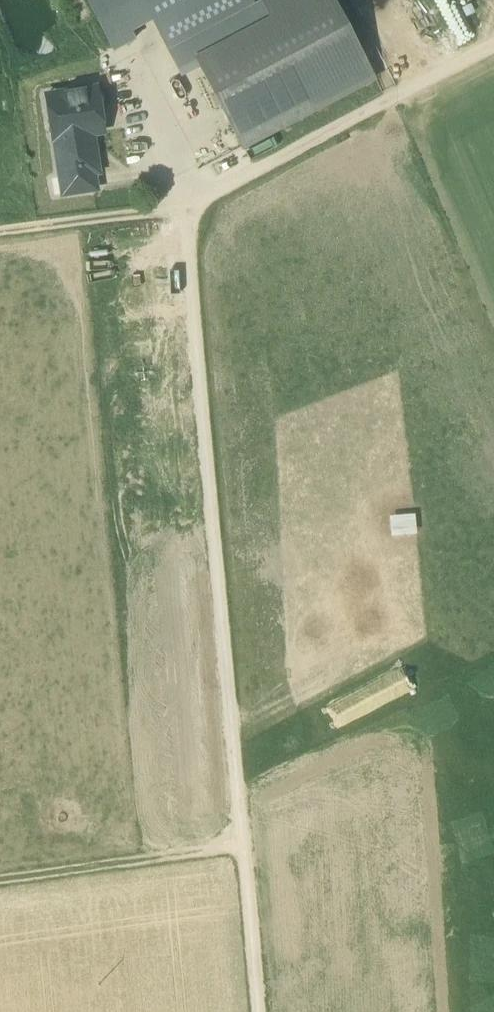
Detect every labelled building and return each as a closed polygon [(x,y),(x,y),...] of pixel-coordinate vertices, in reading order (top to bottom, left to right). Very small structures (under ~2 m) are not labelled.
[(168,49),(254,4),(252,0),(90,0),(116,50),(157,29),(168,49)] [(168,49),(179,70),(196,61),(230,126),(363,56),(334,0),(262,0),(254,4),(168,49)] [(97,87),(58,93),(60,108),(55,116),(48,117),(51,137),(53,137),(60,179),(67,178),(93,174),(98,173),(92,134),(104,133),(100,105),(103,101),(102,94),(98,91),(97,87)] [(93,174),(67,178),(70,194),(96,190),(93,174)]
